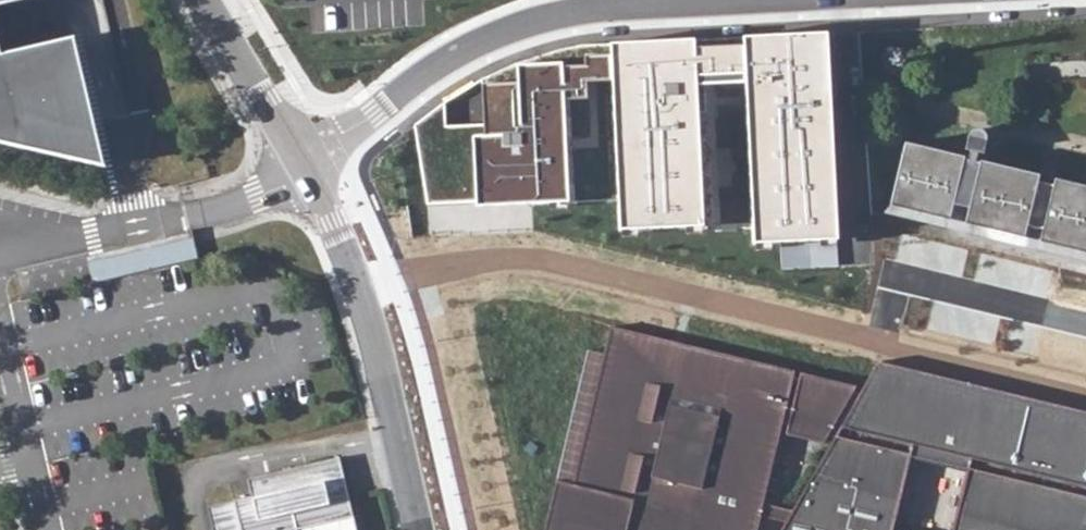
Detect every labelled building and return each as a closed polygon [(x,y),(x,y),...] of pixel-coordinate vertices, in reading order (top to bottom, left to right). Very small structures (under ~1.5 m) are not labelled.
[(41,0),(0,0),(0,9),(41,0)] [(101,166),(72,35),(5,49),(0,29),(0,144),(101,166)] [(840,46),(753,51),(754,84),(761,254),(850,250),(848,221),(840,46)] [(753,51),(696,53),(698,87),(754,84),(753,51)] [(567,220),(562,59),(564,53),(537,59),(505,69),(471,86),(437,107),(417,126),(430,219),(567,220)] [(698,87),(696,53),(614,57),(622,245),(706,239),(698,87)] [(1054,180),(1050,197),(1035,193),(1039,176),(990,164),(979,162),(979,164),(975,163),(977,154),(982,155),(986,141),(986,137),(984,134),(982,132),(979,130),(974,130),(971,132),(969,134),(964,151),(967,151),(969,152),(967,161),(963,160),(964,158),(905,143),(888,210),(947,225),(952,205),(960,207),(968,209),(963,229),(1023,243),(1028,220),(1043,224),(1038,247),(1085,259),(1085,188),(1054,180)] [(191,233),(117,251),(86,257),(92,283),(197,257),(191,233)] [(877,359),(859,390),(609,333),(561,484),(547,529),(1085,529),(1085,412),(877,359)] [(346,465),(253,487),(257,506),(213,516),(216,529),(336,529),(360,524),(346,465)]
